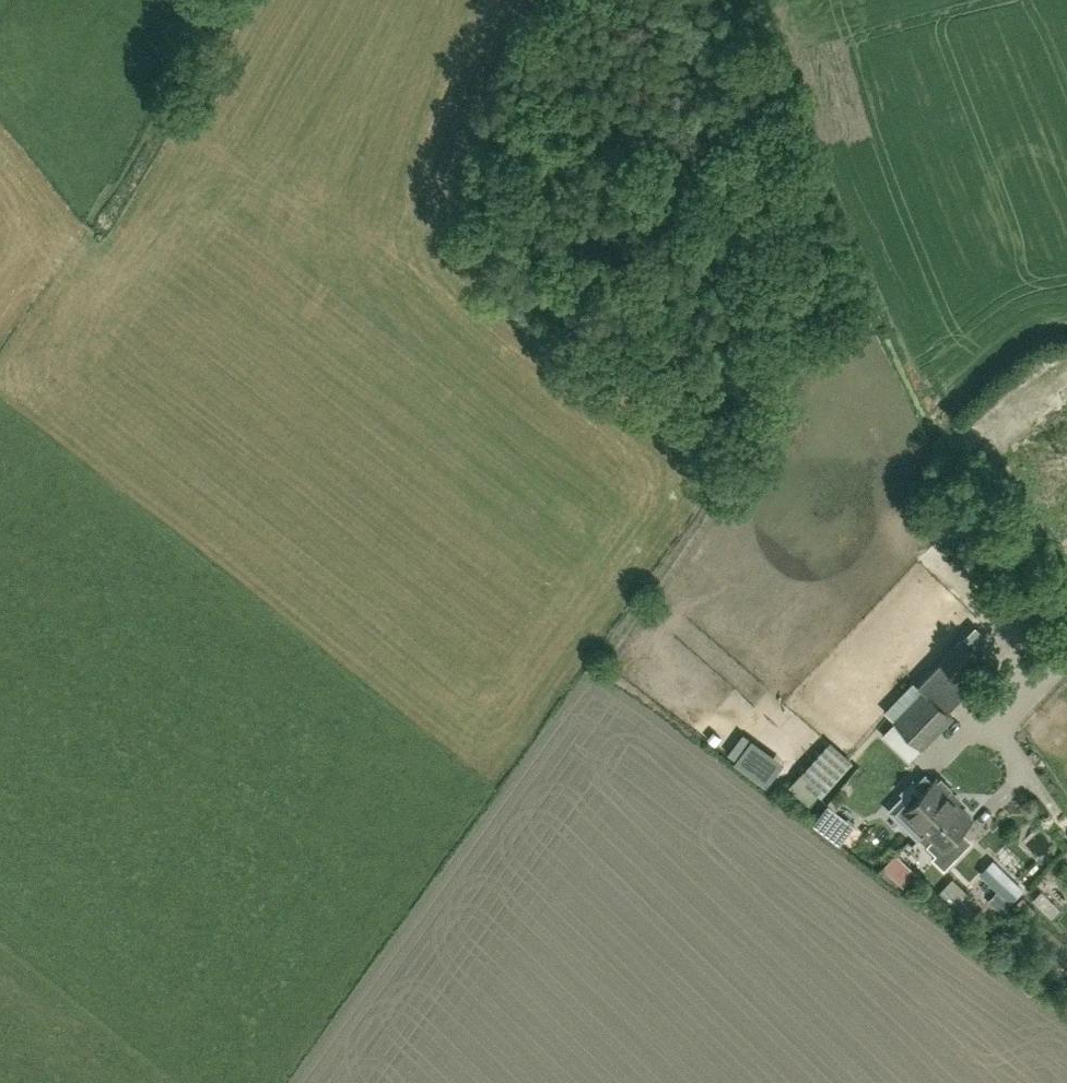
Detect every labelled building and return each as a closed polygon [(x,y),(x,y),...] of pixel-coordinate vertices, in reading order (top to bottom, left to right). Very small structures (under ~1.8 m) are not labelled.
[(973,685),(962,675),(984,652),(982,651),(965,634),(918,683),(925,691),(929,688),(950,709),(973,685)] [(929,688),(925,691),(897,719),(924,745),(955,715),(950,709),(929,688)] [(823,797),(855,762),(832,741),(790,787),(809,806),(820,794),(823,797)] [(920,837),(927,830),(937,820),(943,819),(946,816),(940,810),(940,804),(951,792),(926,767),(916,778),(913,775),(899,789),(902,792),(888,806),(920,837)] [(937,820),(927,830),(935,836),(927,844),(936,853),(933,857),(945,869),(958,855),(946,844),(972,818),(949,796),(952,793),(951,792),(940,804),(940,810),(946,816),(943,819),(937,820)] [(992,857),(980,871),(1006,896),(1019,883),(992,857)] [(904,892),(919,879),(900,858),(885,871),(904,892)]
